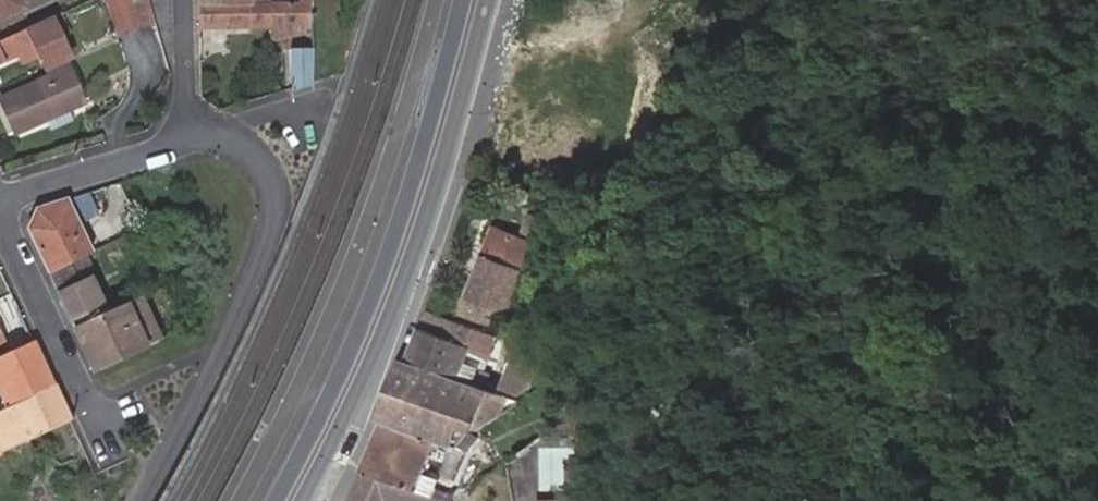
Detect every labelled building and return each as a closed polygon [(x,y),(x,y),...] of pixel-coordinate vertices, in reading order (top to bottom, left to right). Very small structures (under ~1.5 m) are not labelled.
[(20,5),(18,0),(0,0),(0,14),(20,5)] [(196,23),(248,22),(248,38),(288,37),(288,88),(306,83),(311,0),(195,0),(196,23)] [(20,51),(23,60),(39,52),(47,77),(1,98),(16,131),(84,99),(64,58),(72,54),(54,14),(0,39),(0,60),(20,51)] [(37,208),(29,229),(48,270),(68,261),(92,249),(70,196),(37,208)] [(496,224),(463,309),(502,323),(507,307),(519,312),(543,241),(496,224)] [(68,261),(48,270),(73,324),(105,310),(90,278),(78,284),(68,261)] [(73,324),(93,368),(155,339),(135,295),(105,310),(73,324)] [(478,428),(522,397),(516,394),(529,385),(550,340),(529,333),(503,390),(476,381),(477,375),(488,379),(490,372),(480,368),(470,357),(476,344),(500,352),(505,337),(497,334),(497,332),(432,308),(431,308),(417,345),(388,416),(441,437),(457,444),(463,447),(472,426),(478,428)] [(9,348),(0,329),(0,352),(9,348)] [(53,384),(33,340),(0,355),(0,366),(16,401),(53,384)] [(6,450),(70,420),(53,384),(16,401),(0,409),(0,437),(6,450)] [(459,498),(467,479),(457,475),(468,448),(463,447),(457,444),(446,470),(430,463),(441,437),(388,416),(369,461),(459,498)] [(459,498),(369,461),(350,500),(458,500),(459,498)]
